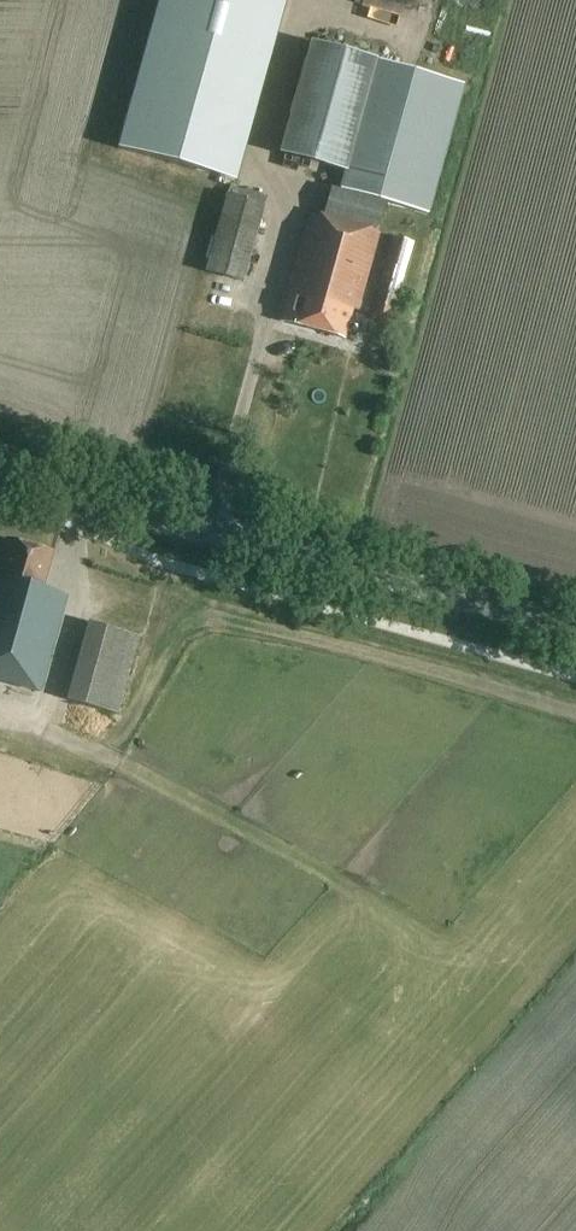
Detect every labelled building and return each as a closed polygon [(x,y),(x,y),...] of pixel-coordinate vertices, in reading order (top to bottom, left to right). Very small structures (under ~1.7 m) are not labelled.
[(242,0),(142,0),(101,141),(193,168),(242,0)] [(346,173),(377,61),(313,43),(282,155),(346,173)] [(429,215),(465,85),(379,61),(343,191),(429,215)] [(245,285),(268,203),(230,192),(206,274),(245,285)] [(355,311),(377,233),(308,214),(278,321),(341,339),(349,310),(355,311)] [(393,324),(416,244),(395,238),(372,318),(393,324)] [(6,542),(3,553),(0,552),(0,681),(41,693),(67,596),(45,590),(54,555),(6,542)] [(53,576),(64,577),(68,546),(57,545),(53,576)] [(132,708),(144,627),(100,621),(89,702),(132,708)]
